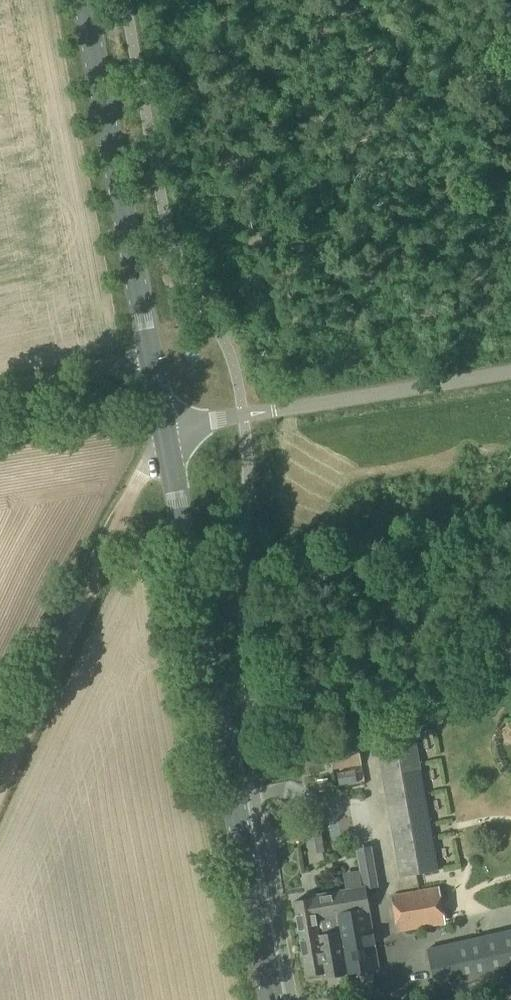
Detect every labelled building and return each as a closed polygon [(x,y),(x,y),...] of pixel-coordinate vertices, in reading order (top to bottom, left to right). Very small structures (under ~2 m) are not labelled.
[(401,877),(437,871),(413,733),(377,740),(401,877)] [(332,771),(362,765),(358,742),(328,748),(332,771)] [(319,793),(330,791),(328,779),(317,780),(319,793)] [(309,855),(325,852),(321,831),(306,835),(309,855)] [(359,852),(364,885),(377,883),(372,850),(359,852)] [(379,970),(375,946),(365,890),(294,902),(307,977),(309,976),(309,980),(324,977),(325,979),(379,970)] [(438,890),(394,898),(400,931),(444,923),(438,890)] [(436,991),(438,999),(472,999),(510,991),(510,931),(427,950),(436,989),(436,991)]
